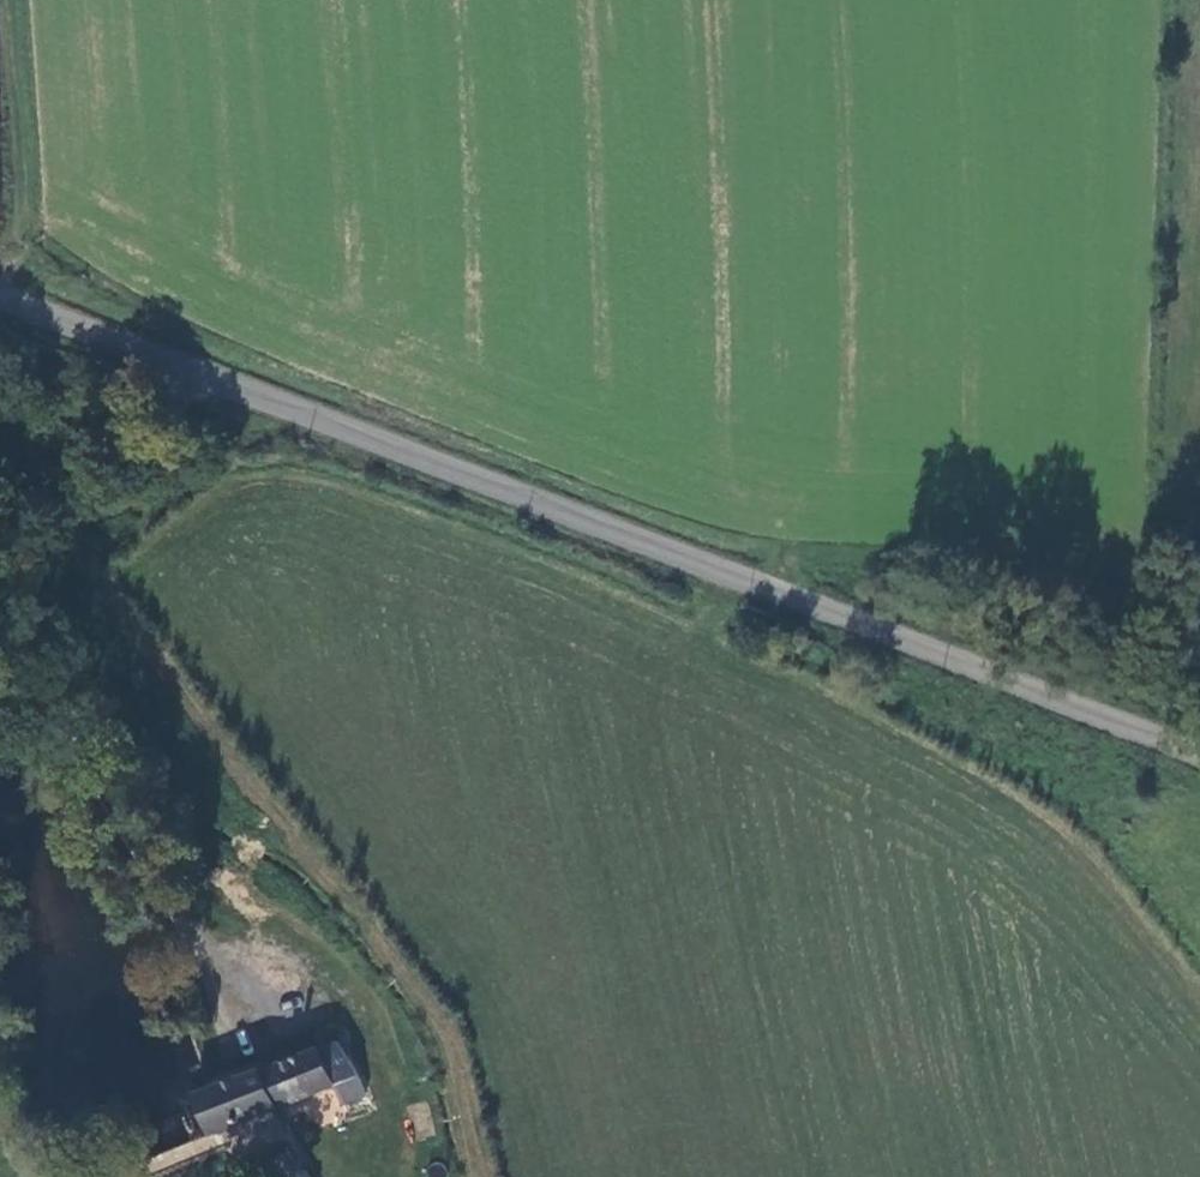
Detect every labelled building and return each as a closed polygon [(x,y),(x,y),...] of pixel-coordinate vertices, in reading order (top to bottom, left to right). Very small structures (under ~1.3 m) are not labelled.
[(181,1097),(193,1136),(342,1083),(327,1042),(324,1043),(258,1068),(203,1089),(181,1097)] [(277,1164),(274,1165),(266,1151),(239,1163),(246,1176),(249,1176),(254,1175),(255,1176),(283,1176),(277,1164)]
